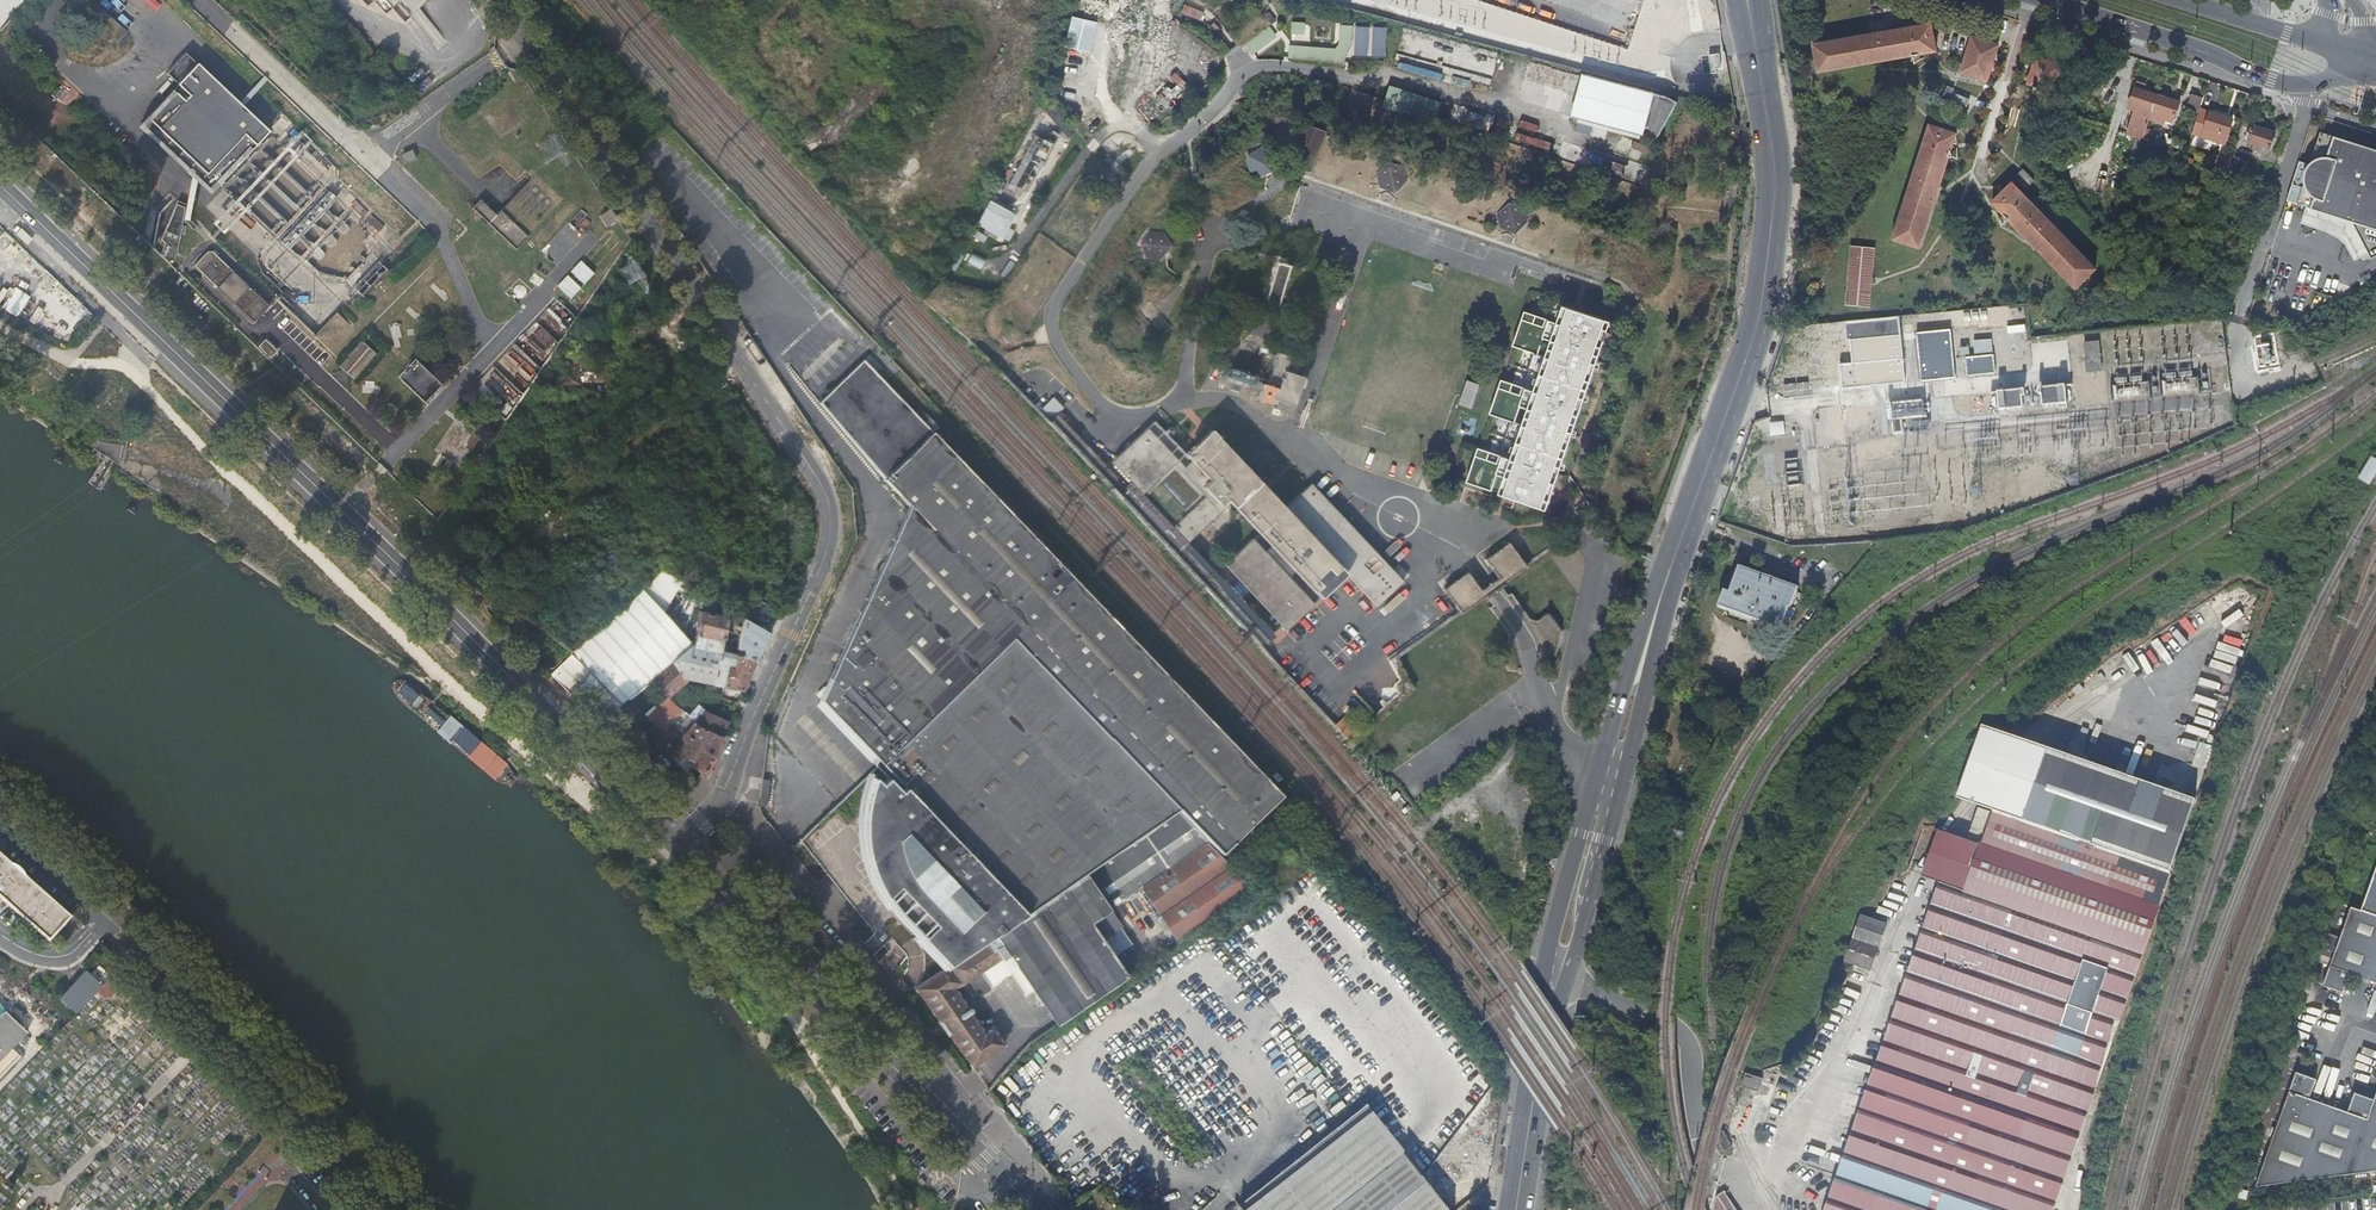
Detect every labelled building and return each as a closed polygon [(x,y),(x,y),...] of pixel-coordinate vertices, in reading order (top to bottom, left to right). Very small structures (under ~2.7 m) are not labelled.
[(32,0),(0,0),(0,34),(32,0)] [(383,10),(390,4),(404,20),(428,0),(374,0),(383,10)] [(1480,1),(1519,14),(1524,0),(1480,0),(1480,1)] [(1184,6),(1182,13),(1199,18),(1201,11),(1184,6)] [(1268,13),(1276,22),(1281,18),(1273,9),(1268,13)] [(1068,46),(1093,52),(1102,22),(1077,15),(1068,46)] [(1309,20),(1295,20),(1294,32),(1309,33),(1309,20)] [(1938,51),(1932,20),(1812,42),(1817,72),(1938,51)] [(1339,47),(1294,43),(1293,57),(1348,61),(1357,43),(1358,24),(1344,23),(1343,42),(1339,47)] [(1281,34),(1273,24),(1248,42),(1257,53),(1281,34)] [(1988,80),(1999,45),(1973,36),(1962,72),(1988,80)] [(1721,54),(1701,56),(1703,75),(1718,73),(1718,69),(1722,69),(1721,54)] [(185,86),(143,128),(213,195),(273,133),(192,55),(173,74),(185,86)] [(2054,91),(2063,66),(2035,57),(2027,82),(2054,91)] [(1169,80),(1168,79),(1152,93),(1167,109),(1192,86),(1178,71),(1169,80)] [(1668,99),(1583,75),(1572,117),(1656,139),(1676,104),(1668,99)] [(246,79),(236,89),(249,101),(259,91),(246,79)] [(1392,83),(1386,100),(1385,104),(1435,121),(1442,100),(1392,83)] [(2144,89),(2135,86),(2131,97),(2130,103),(2136,105),(2129,130),(2144,135),(2136,159),(2142,161),(2151,135),(2145,133),(2152,110),(2174,117),(2180,101),(2144,89)] [(2192,94),(2187,107),(2198,111),(2200,106),(2203,97),(2192,94)] [(50,116),(64,109),(60,102),(47,108),(50,116)] [(2233,116),(2200,106),(2198,111),(2191,134),(2224,144),(2233,116)] [(615,110),(607,115),(614,124),(621,118),(615,110)] [(1919,246),(1956,133),(1930,124),(1892,237),(1919,246)] [(2252,124),(2247,141),(2254,143),(2252,148),(2268,153),(2274,132),(2252,124)] [(1302,156),(1320,161),(1323,150),(1336,154),(1339,142),(1327,139),(1329,131),(1310,126),(1302,156)] [(2295,199),(2351,218),(2368,253),(2375,249),(2375,148),(2318,129),(2295,199)] [(1047,139),(1037,134),(1012,183),(1020,187),(1023,181),(1033,186),(1059,136),(1051,132),(1047,139)] [(1549,136),(1543,154),(1542,157),(1592,174),(1599,154),(1549,136)] [(1252,175),(1279,174),(1278,148),(1251,149),(1252,175)] [(413,150),(402,155),(406,163),(416,158),(413,150)] [(1391,159),(1379,184),(1402,195),(1414,170),(1391,159)] [(148,160),(137,168),(140,187),(152,191),(148,160)] [(2014,177),(2024,187),(2033,179),(2023,168),(2014,177)] [(79,178),(83,182),(87,177),(83,173),(79,178)] [(2010,180),(1991,199),(2078,285),(2097,266),(2010,180)] [(482,199),(475,207),(514,246),(528,232),(517,220),(518,220),(513,215),(514,214),(506,207),(498,215),(482,199)] [(1009,227),(1016,212),(991,200),(979,227),(1010,241),(1015,230),(1009,227)] [(1522,236),(1535,217),(1512,201),(1499,220),(1522,236)] [(614,218),(607,207),(596,215),(603,225),(614,218)] [(1158,228),(1138,246),(1155,266),(1175,248),(1158,228)] [(556,286),(572,301),(623,248),(607,233),(556,286)] [(973,243),(971,251),(987,256),(990,249),(973,243)] [(1873,307),(1877,247),(1852,244),(1847,304),(1873,307)] [(218,287),(233,271),(212,250),(207,251),(194,265),(218,287)] [(971,254),(968,264),(982,269),(986,260),(971,254)] [(1273,315),(1289,270),(1277,266),(1262,311),(1273,315)] [(268,304),(233,271),(218,287),(253,321),(268,304)] [(12,289),(0,285),(0,304),(5,306),(12,289)] [(16,316),(30,296),(17,288),(4,308),(16,316)] [(1524,384),(1503,377),(1491,413),(1512,420),(1501,453),(1479,446),(1467,481),(1493,490),(1499,472),(1522,480),(1516,497),(1542,506),(1545,496),(1551,498),(1560,474),(1551,471),(1556,455),(1560,456),(1567,438),(1563,437),(1567,426),(1571,427),(1574,428),(1582,406),(1574,404),(1580,386),(1583,387),(1590,370),(1586,368),(1589,358),(1593,360),(1598,361),(1606,337),(1602,335),(1608,318),(1552,299),(1546,316),(1526,309),(1514,344),(1535,351),(1524,384)] [(338,313),(314,335),(329,350),(352,328),(338,313)] [(1851,341),(1902,336),(1900,317),(1845,322),(1847,341),(1851,341)] [(1916,332),(1920,379),(1954,376),(1950,329),(1916,332)] [(1904,359),(1902,336),(1851,341),(1853,363),(1904,359)] [(264,339),(259,345),(270,356),(275,350),(264,339)] [(2105,370),(2104,359),(2102,340),(2085,341),(2088,363),(2089,372),(2105,370)] [(530,342),(518,360),(536,372),(548,354),(530,342)] [(1260,397),(1301,409),(1310,378),(1287,371),(1291,357),(1277,353),(1275,361),(1240,351),(1236,365),(1224,361),(1219,378),(1262,391),(1260,397)] [(1964,355),(1966,375),(1994,371),(1992,352),(1964,355)] [(895,385),(865,353),(819,397),(884,472),(883,474),(906,500),(947,440),(895,385)] [(1853,363),(1841,365),(1843,388),(1906,382),(1904,359),(1853,363)] [(418,360),(401,377),(426,402),(443,384),(418,360)] [(1469,380),(1461,405),(1475,409),(1482,384),(1469,380)] [(1809,383),(1785,383),(1785,396),(1809,395),(1809,383)] [(1036,405),(1052,398),(1045,385),(1030,392),(1036,405)] [(2065,386),(2038,388),(2040,407),(2066,404),(2065,386)] [(2023,390),(1997,392),(1998,411),(2025,408),(2023,390)] [(1059,411),(1046,423),(1221,607),(1259,647),(1273,634),(1185,539),(1229,500),(1270,543),(1264,549),(1251,535),(1223,562),(1284,628),(1313,602),(1289,575),(1294,570),(1318,596),(1341,575),(1317,548),(1321,545),(1375,605),(1402,581),(1310,481),(1288,502),(1300,515),(1291,524),(1226,456),(1232,449),(1210,426),(1184,450),(1154,417),(1130,439),(1135,445),(1131,448),(1130,446),(1113,461),(1128,478),(1125,482),(1059,411)] [(1771,435),(1787,435),(1787,422),(1771,422),(1771,435)] [(97,440),(92,449),(104,458),(111,463),(118,467),(120,469),(126,457),(128,444),(97,440)] [(826,720),(869,764),(884,779),(879,784),(867,772),(864,781),(861,792),(858,806),(857,818),(859,846),(861,854),(863,861),(870,881),(879,897),(886,908),(889,904),(917,935),(914,938),(943,970),(959,958),(985,941),(995,934),(1067,886),(1085,873),(1178,811),(1179,810),(1193,801),(1232,842),(1281,796),(1271,784),(1156,664),(988,487),(945,443),(906,500),(918,513),(927,542),(897,553),(885,576),(888,577),(892,610),(863,616),(829,680),(834,685),(818,700),(832,714),(826,720)] [(2371,456),(2358,479),(2369,485),(2375,474),(2375,459),(2371,456)] [(1799,458),(1784,460),(1787,485),(1802,483),(1799,458)] [(927,542),(918,513),(897,553),(927,542)] [(1646,540),(1646,539),(1641,531),(1632,536),(1637,545),(1646,540)] [(1394,541),(1382,552),(1395,567),(1407,556),(1394,541)] [(1500,584),(1534,560),(1528,551),(1518,557),(1508,542),(1483,559),(1496,577),(1488,583),(1479,590),(1467,572),(1442,589),(1453,603),(1440,612),(1447,621),(1459,613),(1483,596),(1484,597),(1493,591),(1501,585),(1500,584)] [(1798,587),(1739,566),(1729,592),(1724,591),(1719,606),(1781,628),(1789,607),(1791,608),(1798,587)] [(888,577),(885,576),(863,616),(892,610),(888,577)] [(641,589),(626,604),(675,658),(692,645),(641,589)] [(626,604),(572,652),(621,705),(630,698),(649,682),(675,658),(626,604)] [(702,612),(694,645),(721,651),(728,618),(702,612)] [(769,632),(744,618),(737,648),(743,650),(742,655),(758,658),(769,632)] [(692,645),(675,658),(649,682),(667,698),(670,700),(673,698),(670,695),(689,680),(743,690),(758,658),(742,655),(721,651),(694,645),(692,645)] [(572,652),(549,673),(600,723),(621,705),(572,652)] [(829,680),(818,700),(834,685),(829,680)] [(649,682),(630,698),(647,715),(660,728),(668,720),(656,708),(667,698),(649,682)] [(691,719),(689,716),(671,701),(665,707),(686,725),(691,719)] [(722,736),(729,722),(705,711),(698,705),(689,716),(691,719),(696,722),(705,730),(722,736)] [(704,775),(722,736),(705,730),(696,722),(686,733),(683,736),(671,724),(663,732),(675,745),(673,748),(675,749),(700,771),(704,775)] [(612,723),(604,730),(613,740),(622,733),(612,723)] [(2042,748),(1982,727),(1957,798),(1990,810),(2017,820),(2042,748)] [(2201,804),(2042,748),(2017,820),(1990,810),(1979,845),(1963,892),(1938,884),(1825,1209),(2053,1209),(2058,1195),(2069,1198),(2067,1209),(2078,1209),(2090,1140),(2201,804)] [(688,772),(700,771),(675,749),(669,755),(688,772)] [(769,780),(762,779),(759,806),(766,807),(769,780)] [(1209,842),(1179,810),(1178,811),(1085,873),(1110,910),(1142,888),(1209,842)] [(1963,892),(1979,845),(1937,829),(1905,872),(1938,884),(1963,892)] [(1232,867),(1209,842),(1142,888),(1179,941),(1254,889),(1232,867)] [(48,941),(71,915),(0,852),(0,897),(48,941)] [(1110,910),(1085,873),(1067,886),(1115,957),(1133,944),(1110,910)] [(2364,911),(2375,915),(2375,875),(2364,911)] [(1057,1024),(1128,975),(1115,957),(1067,886),(995,934),(1009,955),(1057,1024)] [(2353,907),(2324,985),(2345,992),(2351,974),(2375,983),(2375,915),(2364,911),(2353,907)] [(1884,928),(1858,919),(1843,962),(1869,971),(1884,928)] [(1000,961),(1009,955),(995,934),(985,941),(998,959),(1000,961)] [(978,973),(998,959),(985,941),(959,958),(943,970),(915,990),(940,1024),(966,1008),(953,990),(967,981),(978,973)] [(96,992),(104,983),(89,970),(64,998),(78,1011),(96,992)] [(104,983),(96,992),(102,997),(108,996),(110,994),(110,995),(112,993),(114,994),(127,979),(117,970),(104,983)] [(990,991),(978,973),(967,981),(979,999),(990,991)] [(966,1008),(940,1024),(945,1031),(971,1016),(966,1008)] [(0,1022),(0,1063),(29,1031),(9,1012),(0,1022)] [(971,1016),(945,1031),(971,1067),(1003,1046),(991,1029),(984,1034),(971,1016)] [(1762,1078),(1744,1072),(1741,1085),(1758,1090),(1762,1078)] [(2358,1092),(2351,1112),(2312,1098),(2320,1079),(2299,1072),(2259,1187),(2342,1175),(2375,1171),(2375,1098),(2358,1092)] [(1364,1104),(1242,1208),(1243,1209),(1451,1209),(1364,1104)] [(1708,1209),(1735,1209),(1723,1192),(1715,1198),(1712,1194),(1708,1209)]
